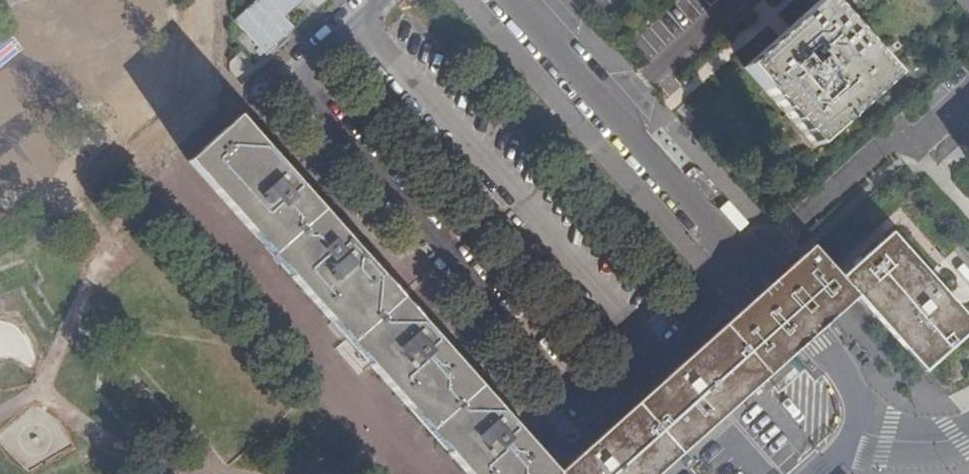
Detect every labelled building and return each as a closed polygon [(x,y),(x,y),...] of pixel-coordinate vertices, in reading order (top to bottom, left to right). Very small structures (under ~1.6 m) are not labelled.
[(142,20),(153,20),(138,2),(135,5),(131,0),(54,0),(0,46),(0,141),(142,20)] [(236,19),(266,52),(294,27),(284,16),(302,0),(258,0),(236,19)] [(746,70),(816,149),(893,79),(823,2),(746,70)] [(240,120),(192,162),(469,473),(558,473),(240,120)] [(968,331),(968,316),(896,235),(844,281),(860,298),(924,371),(968,331)] [(561,473),(663,473),(794,357),(798,354),(808,345),(825,330),(829,326),(839,316),(847,310),(860,298),(844,281),(814,248),(801,258),(795,264),(785,272),(776,281),(751,304),(561,473)]
